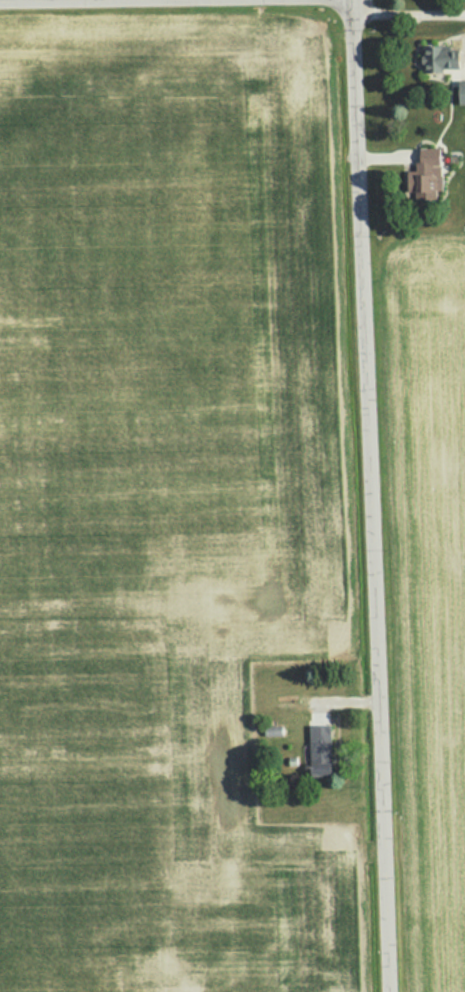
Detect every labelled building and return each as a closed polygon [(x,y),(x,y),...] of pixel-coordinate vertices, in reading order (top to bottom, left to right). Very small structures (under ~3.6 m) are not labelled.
[(457,55),(464,55),(464,52),(445,53),(445,47),(420,48),(421,72),(458,71),(457,55)] [(456,81),(456,105),(464,105),(464,81),(456,81)] [(434,203),(434,192),(438,192),(438,149),(417,149),(417,164),(413,164),(413,173),(404,173),(404,193),(413,193),(413,203),(434,203)] [(330,776),(327,716),(322,716),(322,714),(306,714),(308,763),(292,764),(292,775),(311,774),(311,777),(330,776)]
